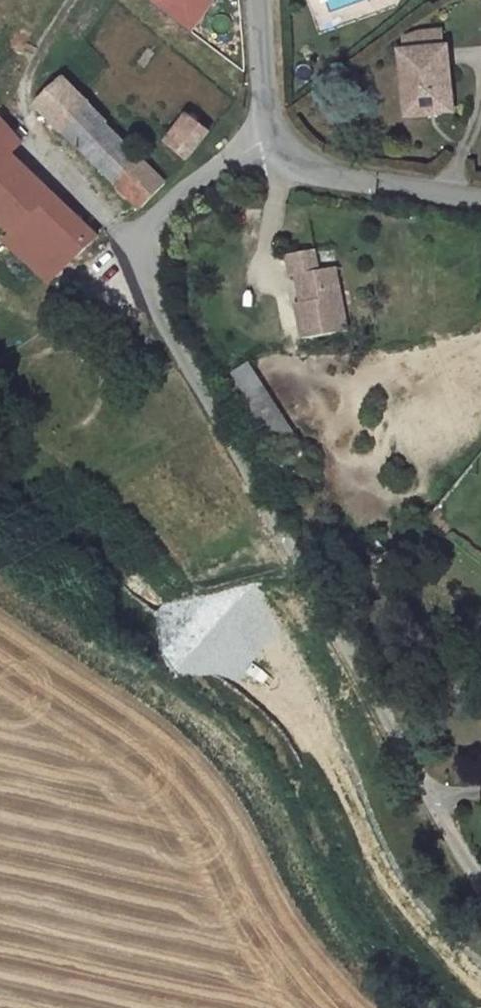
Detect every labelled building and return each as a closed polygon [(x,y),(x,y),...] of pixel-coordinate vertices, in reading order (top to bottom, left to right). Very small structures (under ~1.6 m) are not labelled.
[(157,6),(193,33),(218,0),(162,0),(157,6)] [(447,47),(402,52),(408,114),(452,110),(447,47)] [(87,104),(62,79),(37,104),(62,129),(87,104)] [(87,104),(62,129),(117,184),(142,159),(87,104)] [(188,116),(169,141),(189,157),(209,132),(188,116)] [(97,234),(10,155),(22,143),(2,120),(0,123),(0,218),(14,233),(6,241),(41,271),(65,248),(75,256),(97,234)] [(165,182),(142,159),(117,184),(140,207),(165,182)] [(65,248),(41,271),(51,280),(75,256),(65,248)] [(315,250),(286,255),(290,276),(302,274),(307,301),(295,304),(302,339),(348,330),(337,267),(319,270),(315,250)] [(249,364),(235,373),(250,398),(244,401),(278,456),(299,442),(249,364)]
